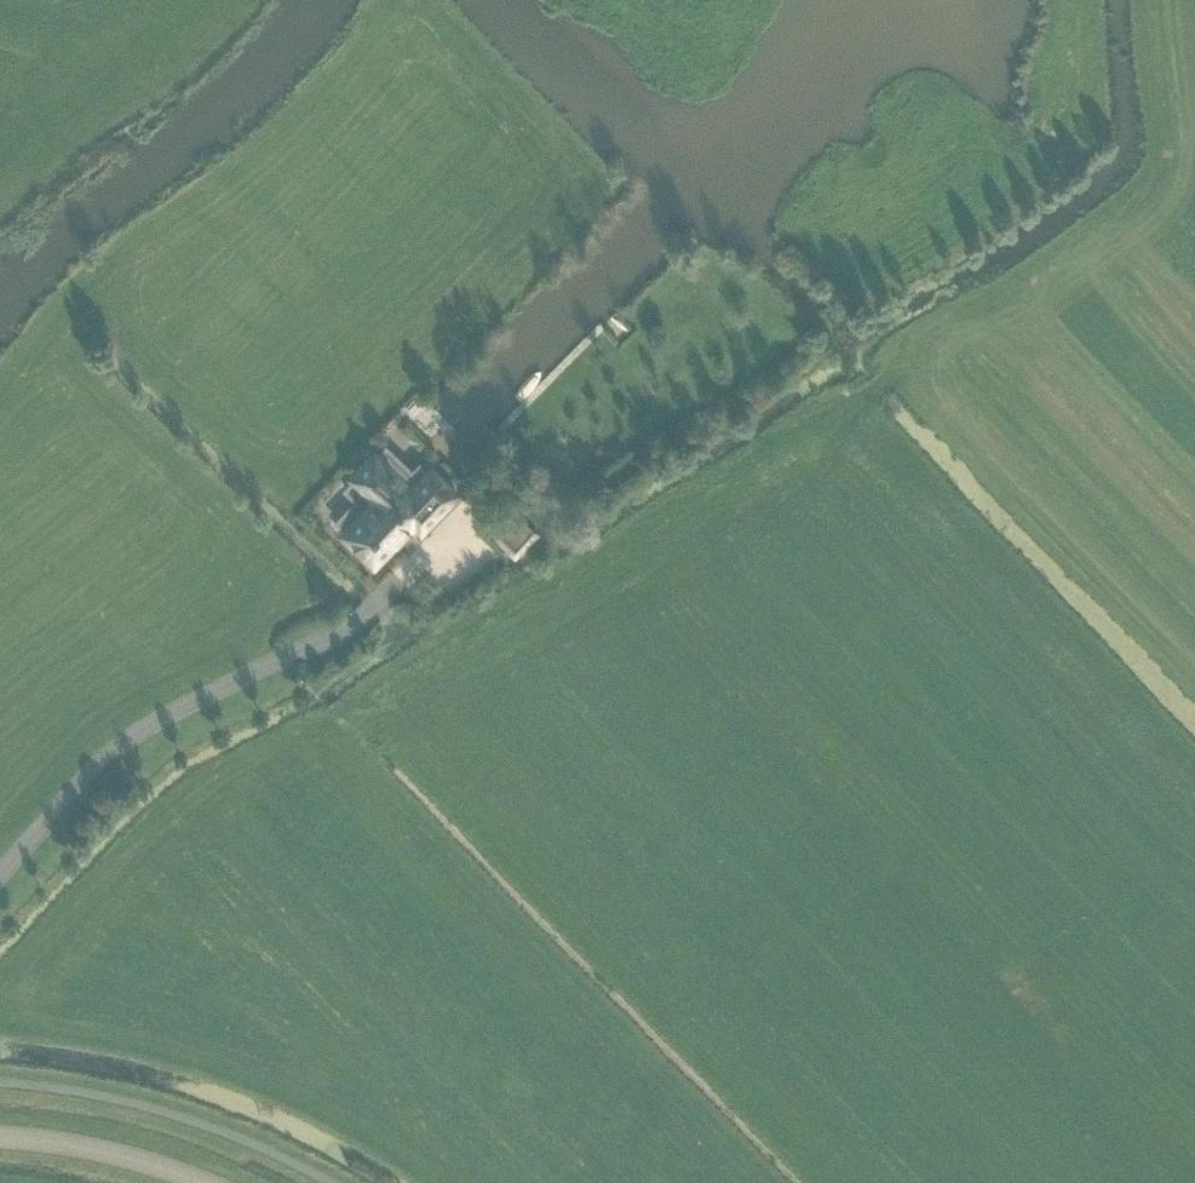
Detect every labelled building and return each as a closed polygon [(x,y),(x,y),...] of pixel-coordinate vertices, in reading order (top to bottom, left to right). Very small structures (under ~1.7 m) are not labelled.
[(341,534),(373,565),(412,524),(420,531),(456,494),(432,470),(412,490),(373,453),(349,477),(374,501),(341,534)] [(493,521),(508,507),(480,479),(466,493),(493,521)] [(517,551),(541,526),(519,505),(495,530),(517,551)]
